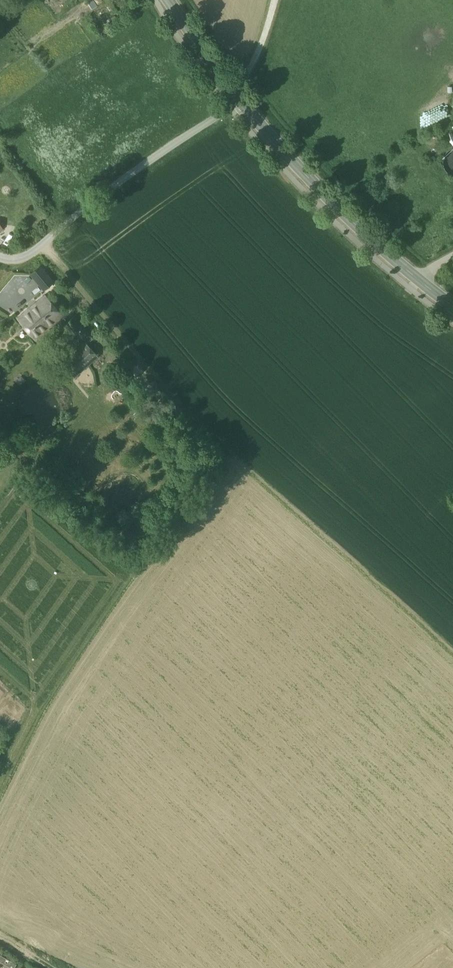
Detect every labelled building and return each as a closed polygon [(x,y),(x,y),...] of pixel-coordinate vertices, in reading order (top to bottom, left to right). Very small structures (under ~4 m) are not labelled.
[(452,149),(447,152),(444,157),(443,162),(444,168),(447,172),(452,176),(452,148),(452,149)] [(54,281),(41,265),(30,274),(43,290),(54,281)] [(45,296),(19,318),(35,338),(62,316),(45,296)] [(74,316),(65,324),(77,338),(86,330),(74,316)] [(86,343),(63,363),(74,377),(98,356),(86,343)]
